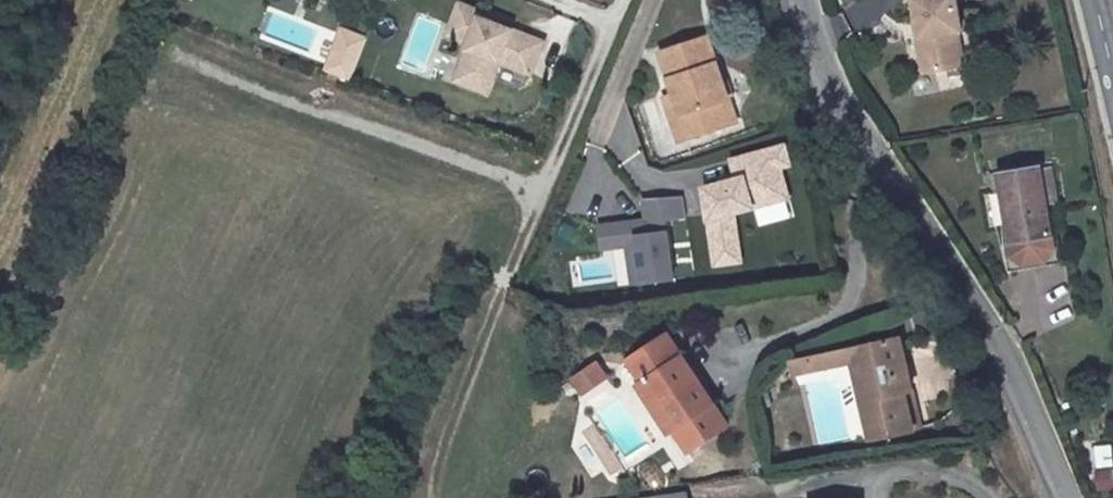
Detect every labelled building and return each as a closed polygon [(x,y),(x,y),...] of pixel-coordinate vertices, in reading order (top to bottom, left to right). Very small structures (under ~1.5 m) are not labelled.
[(941,79),(980,72),(973,33),(979,32),(972,0),(927,0),(941,79)] [(266,6),(255,37),(316,58),(326,27),(266,6)] [(486,23),(464,13),(451,44),(473,53),(462,78),(494,91),(502,73),(533,86),(546,54),(484,28),(486,23)] [(349,84),(361,34),(331,27),(320,77),(349,84)] [(677,89),(690,137),(736,124),(711,36),(665,49),(677,89)] [(668,74),(682,122),(690,137),(677,89),(668,74)] [(494,91),(462,78),(457,91),(488,104),(494,91)] [(692,179),(706,267),(739,262),(731,211),(752,208),(755,225),(788,220),(777,153),(729,160),(731,173),(692,179)] [(1065,169),(1050,172),(1055,206),(1071,204),(1065,169)] [(1021,246),(1060,240),(1050,172),(1011,178),(1021,246)] [(646,220),(598,225),(601,252),(622,250),(626,287),(677,281),(670,218),(686,216),(684,194),(644,199),(646,220)] [(1060,240),(1021,246),(1029,297),(1068,291),(1060,240)] [(908,421),(899,377),(910,375),(899,324),(857,332),(861,347),(870,384),(856,388),(867,431),(908,421)] [(652,378),(679,417),(672,422),(690,449),(731,422),(671,331),(630,358),(646,382),(652,378)] [(806,358),(847,350),(861,347),(857,332),(803,343),(806,358)] [(791,361),(806,358),(803,343),(788,346),(791,361)] [(847,350),(856,388),(870,384),(861,347),(847,350)] [(581,392),(606,376),(598,364),(573,380),(581,392)] [(919,419),(910,375),(899,377),(908,421),(919,419)] [(639,387),(665,426),(672,422),(679,417),(652,378),(646,382),(639,387)] [(659,489),(602,497),(660,497),(659,489)]
